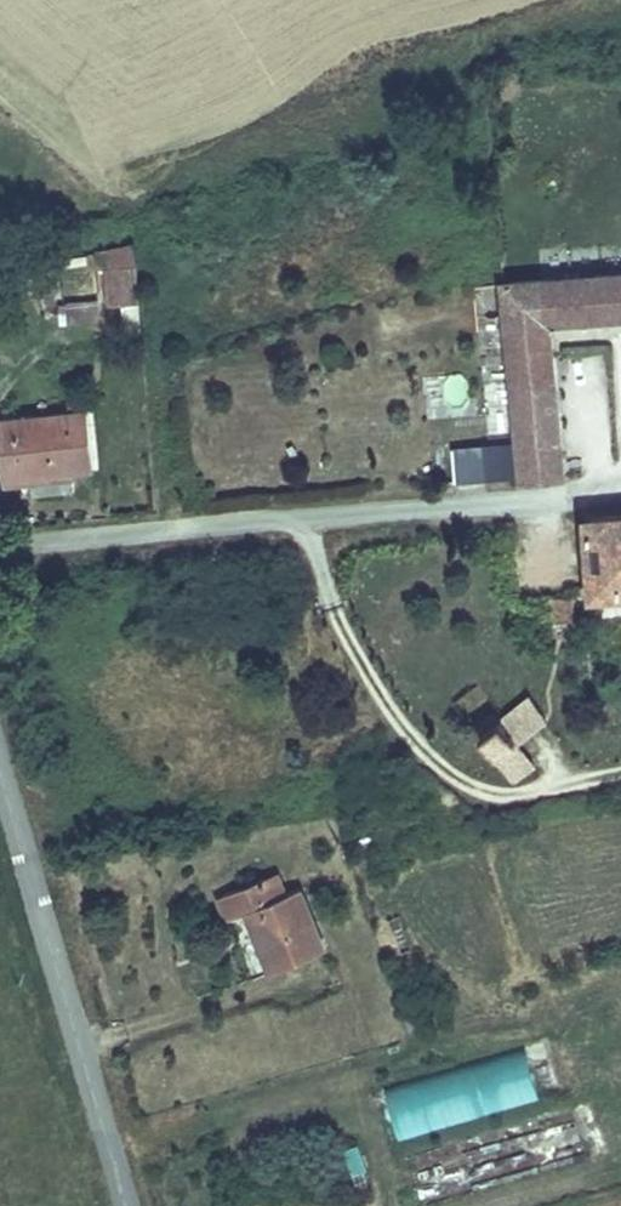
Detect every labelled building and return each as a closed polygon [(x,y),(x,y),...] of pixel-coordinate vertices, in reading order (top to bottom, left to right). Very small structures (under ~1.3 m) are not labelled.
[(99,302),(141,296),(133,244),(54,256),(65,324),(101,319),(99,302)] [(620,266),(602,269),(607,313),(620,312),(620,266)] [(607,313),(602,269),(498,279),(501,306),(519,304),(537,472),(579,469),(565,347),(562,318),(607,313)] [(448,402),(467,400),(464,373),(445,375),(448,402)] [(0,417),(0,452),(2,475),(91,468),(85,410),(0,417)] [(511,472),(508,437),(448,443),(451,478),(511,472)] [(620,573),(620,499),(595,502),(602,575),(620,573)] [(584,570),(561,573),(565,600),(588,597),(584,570)] [(496,718),(510,746),(539,731),(526,703),(496,718)] [(539,731),(510,746),(519,764),(548,747),(539,731)] [(262,872),(217,890),(228,915),(244,908),(255,930),(264,926),(282,963),(323,945),(297,887),(275,897),(262,872)] [(394,1135),(537,1099),(524,1046),(380,1082),(394,1135)]
